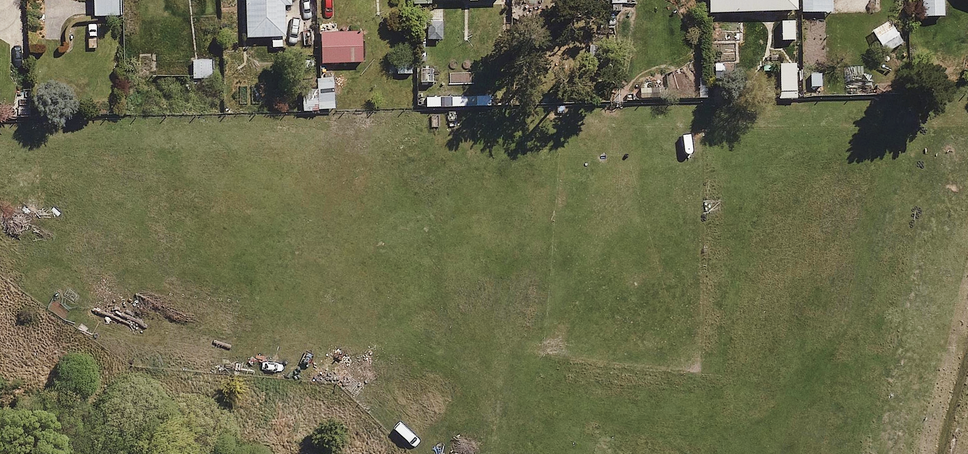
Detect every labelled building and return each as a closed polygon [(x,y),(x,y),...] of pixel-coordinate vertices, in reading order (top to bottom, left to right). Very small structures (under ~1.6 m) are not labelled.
[(88,15),(121,14),(121,0),(87,0),(88,15)] [(245,40),(270,39),(270,50),(287,49),(286,7),(294,6),(294,0),(244,0),(245,40)] [(797,0),(705,0),(705,16),(798,14),(797,0)] [(798,14),(833,13),(833,0),(797,0),(798,14)] [(921,19),(944,19),(944,0),(921,0),(921,19)] [(889,17),(869,31),(886,57),(906,43),(889,17)] [(796,19),(780,20),(780,43),(797,43),(796,19)] [(352,31),(352,25),(325,25),(325,34),(317,34),(318,63),(361,63),(360,31),(352,31)] [(212,59),(192,59),(192,79),(212,79),(212,59)] [(804,64),(776,64),(776,100),(799,100),(799,74),(804,74),(804,64)] [(873,75),(842,75),(842,96),(873,95),(873,75)] [(333,112),(332,77),(306,78),(307,113),(333,112)]
